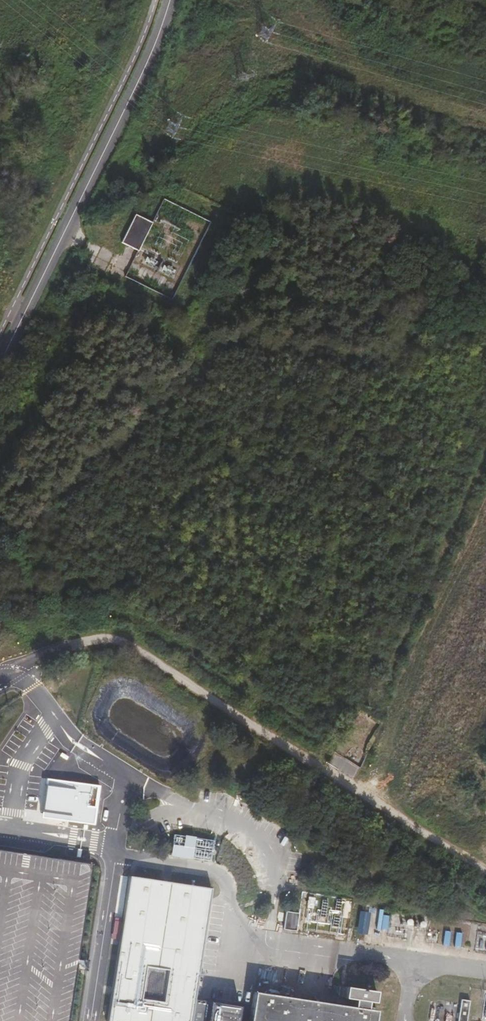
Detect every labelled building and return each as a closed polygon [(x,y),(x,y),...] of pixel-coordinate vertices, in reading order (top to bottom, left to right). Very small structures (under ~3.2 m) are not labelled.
[(142,253),(155,226),(136,216),(122,244),(142,253)] [(108,1020),(191,1020),(194,1001),(211,890),(130,877),(108,1020)] [(358,932),(369,932),(370,911),(360,910),(358,932)] [(375,1010),(367,1009),(368,1002),(373,1003),(375,991),(345,986),(343,998),(353,1000),(352,1006),(253,991),(248,1020),(251,1020),(255,995),(371,1012),(370,1020),(374,1020),(375,1010)] [(255,995),(251,1020),(370,1020),(371,1012),(255,995)] [(468,1001),(461,1000),(460,1020),(467,1020),(468,1001)] [(238,1007),(194,1001),(192,1020),(193,1020),(196,1002),(237,1008),(235,1020),(237,1020),(238,1007)] [(237,1008),(196,1002),(193,1020),(235,1020),(237,1008)]
